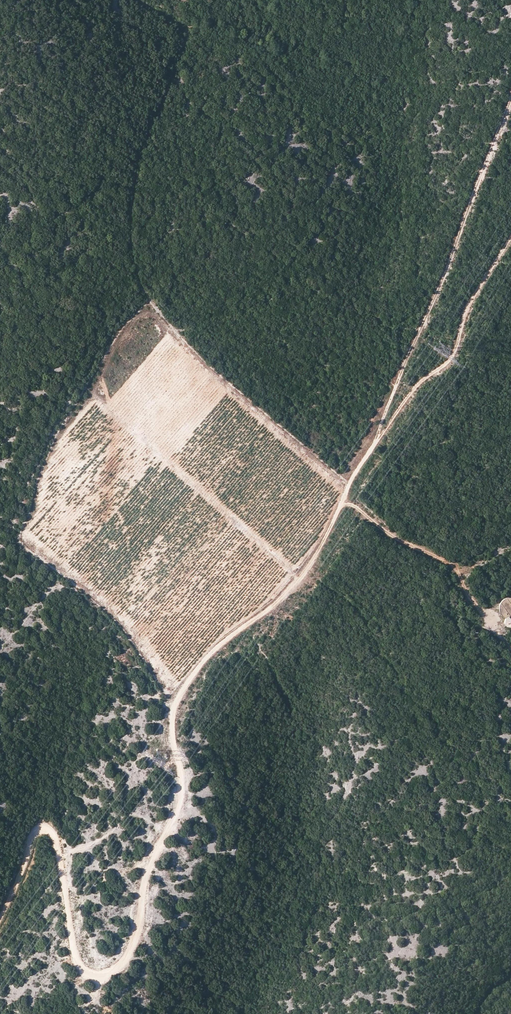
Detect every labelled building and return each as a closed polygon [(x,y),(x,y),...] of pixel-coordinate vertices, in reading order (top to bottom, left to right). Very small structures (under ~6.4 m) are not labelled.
[(510,597),(508,597),(506,597),(504,598),(503,599),(501,601),(500,602),(499,604),(499,606),(499,608),(499,609),(499,611),(500,613),(501,614),(503,616),(504,617),(505,618),(504,623),(506,626),(510,626),(510,627),(510,628),(510,597)]
